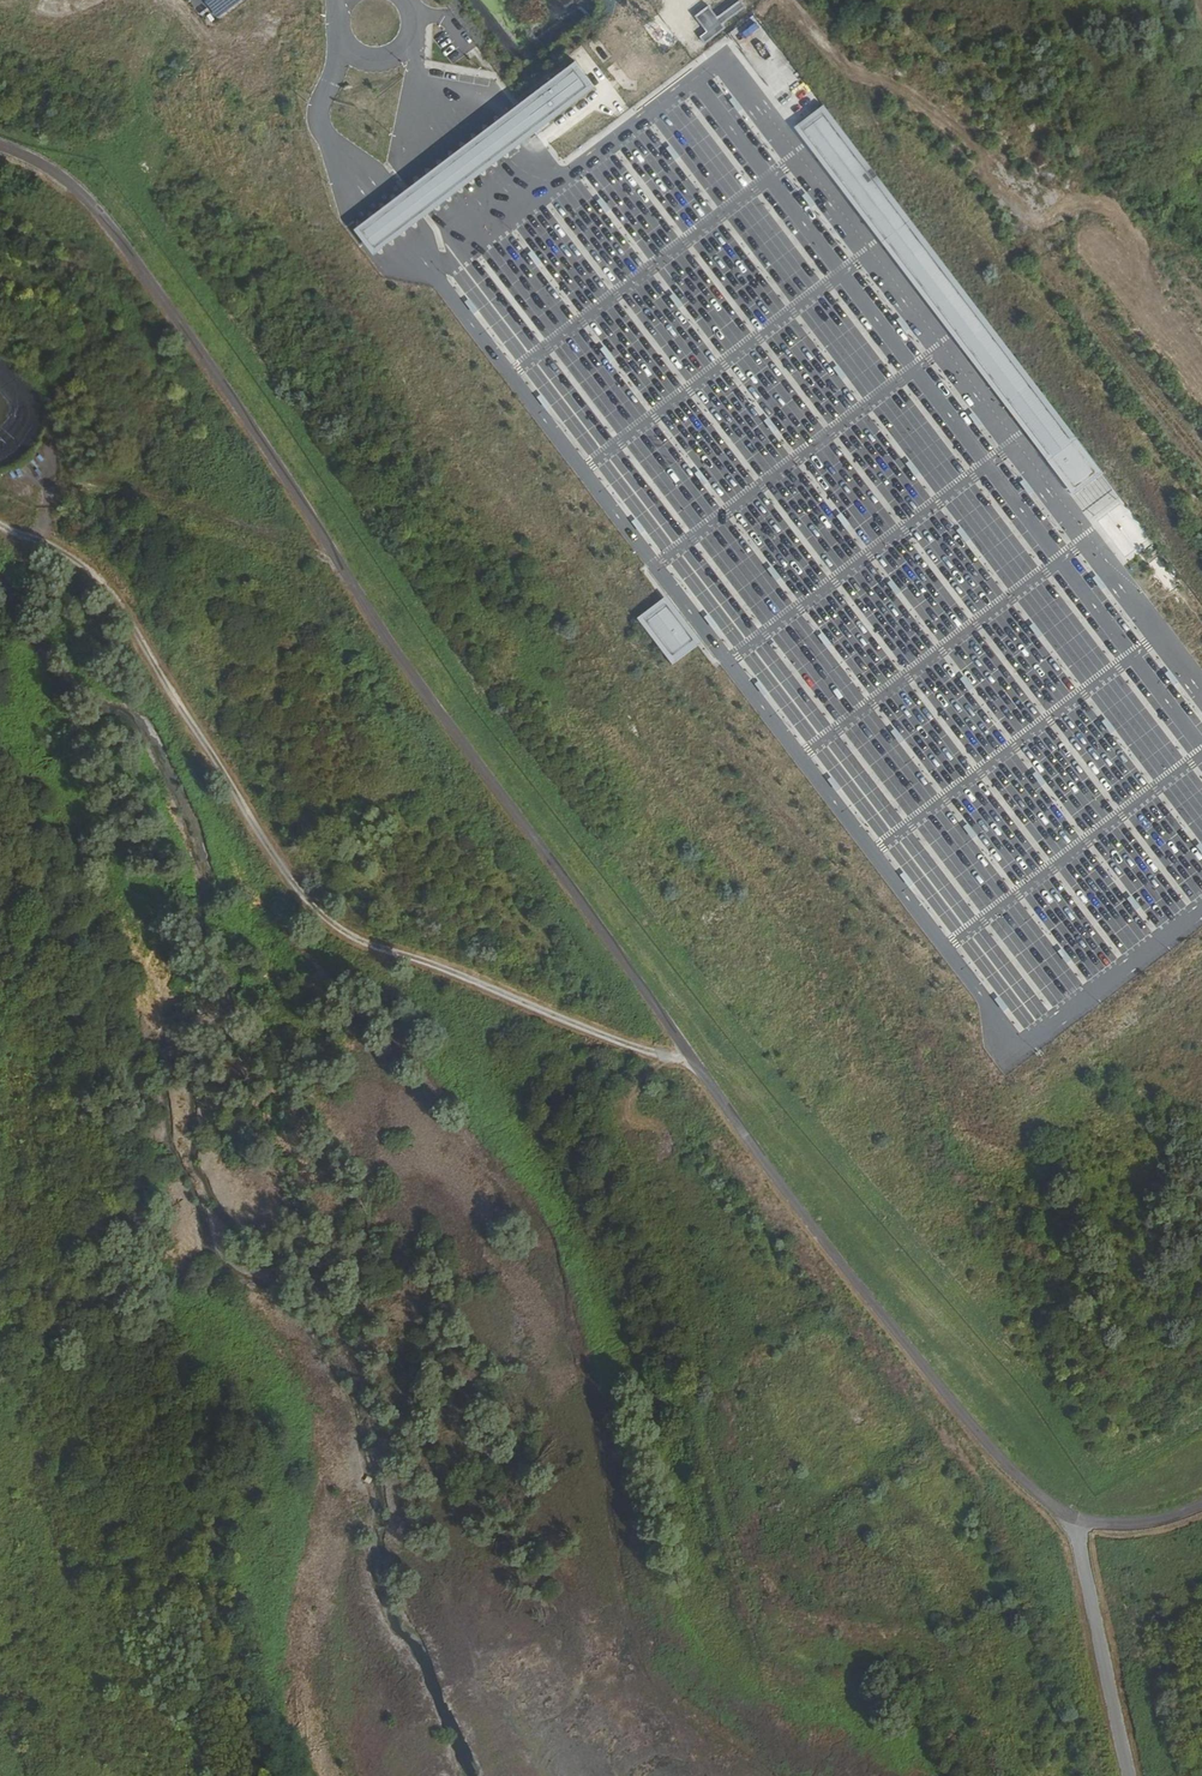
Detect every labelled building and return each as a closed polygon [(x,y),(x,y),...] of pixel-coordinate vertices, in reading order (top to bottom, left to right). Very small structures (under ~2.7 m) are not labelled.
[(202,0),(215,18),(241,0),(203,0),(202,0)] [(691,17),(707,40),(724,27),(721,23),(745,7),(740,0),(738,0),(715,16),(707,6),(691,17)] [(746,38),(758,26),(751,20),(739,32),(746,38)] [(577,65),(353,236),(373,262),(597,91),(577,65)] [(824,109),(803,125),(1078,486),(1099,470),(824,109)] [(1161,582),(1169,592),(1177,586),(1170,576),(1161,582)] [(666,603),(645,619),(672,655),(693,640),(666,603)]
